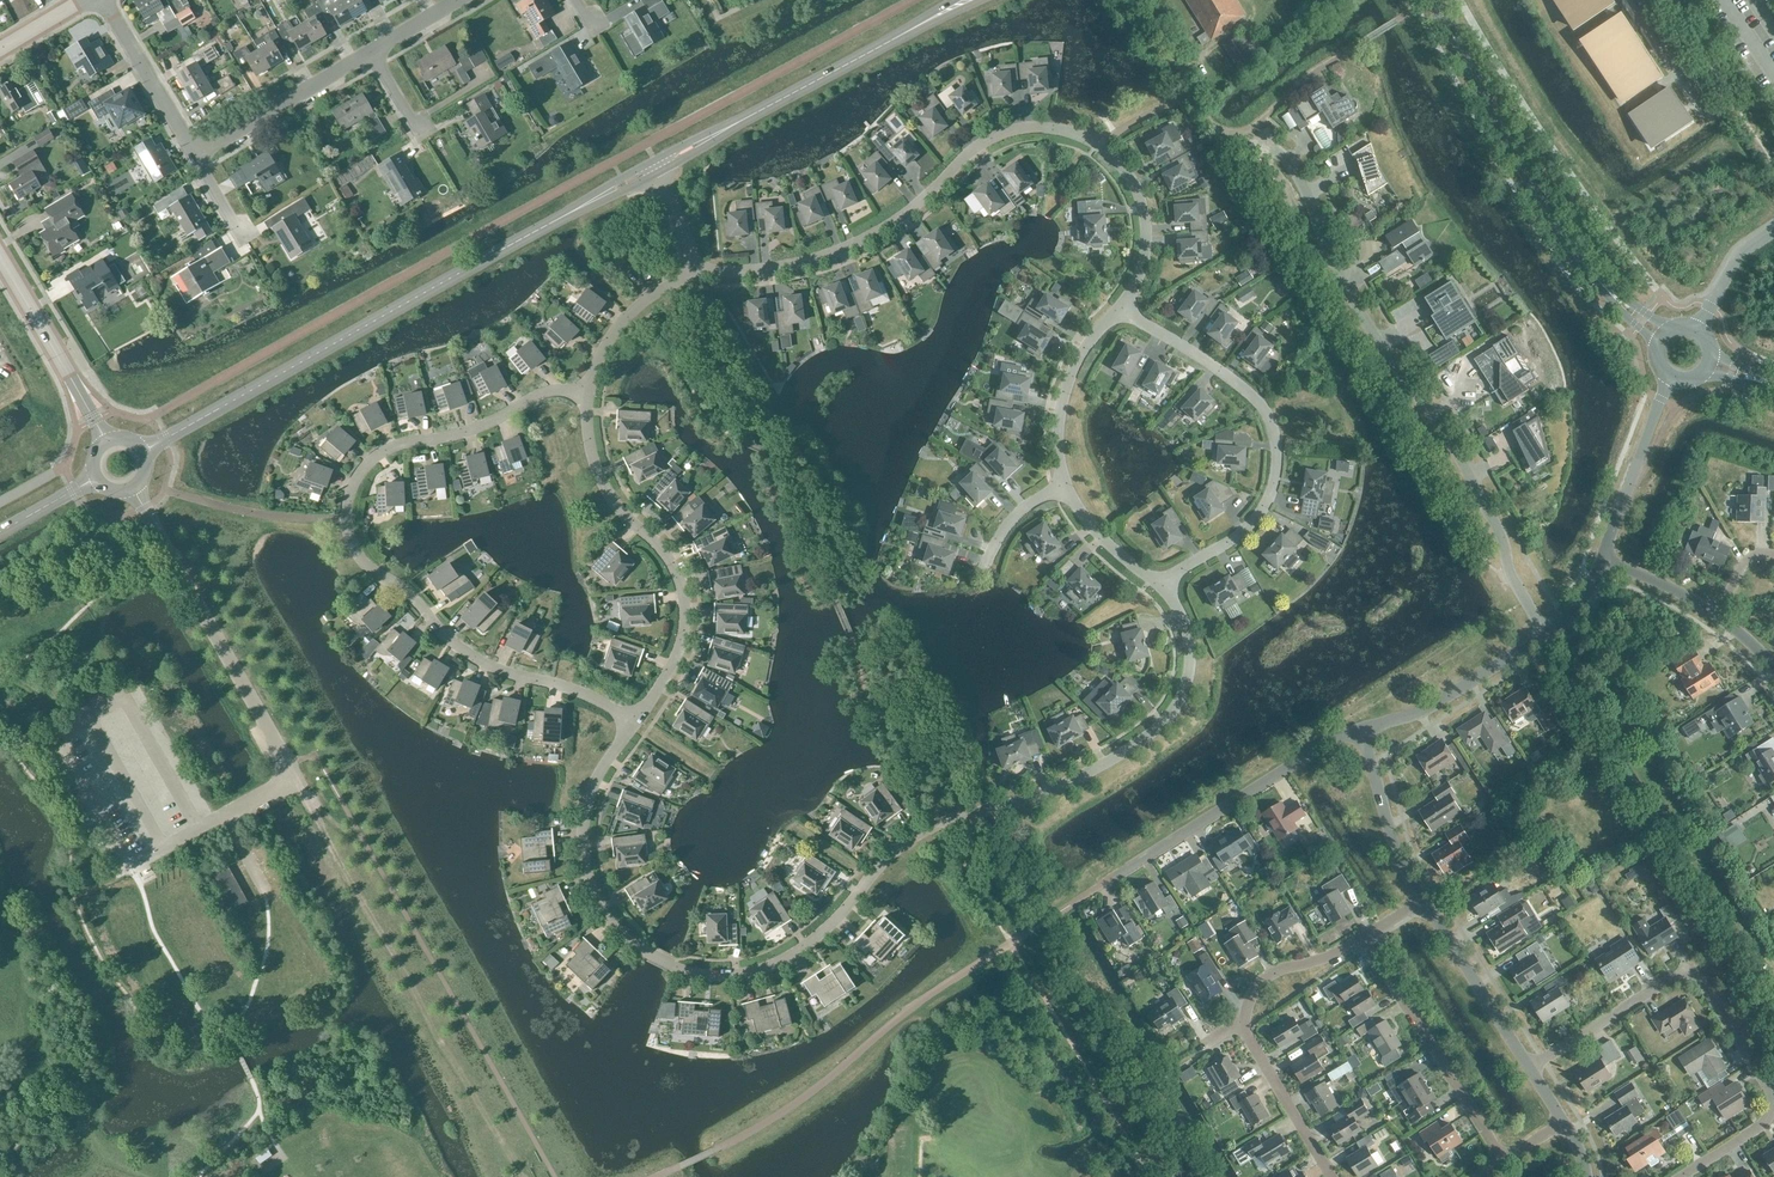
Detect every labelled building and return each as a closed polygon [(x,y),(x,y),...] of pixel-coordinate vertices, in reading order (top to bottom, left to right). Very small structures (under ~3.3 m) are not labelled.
[(134,3),(144,20),(156,13),(163,26),(176,18),(168,6),(164,9),(159,0),(139,0),(134,3)] [(172,2),(179,14),(177,15),(183,25),(195,18),(190,11),(192,10),(186,0),(175,0),(172,2)] [(341,0),(320,0),(316,2),(323,13),(329,9),(340,27),(353,19),(342,0),(341,0)] [(342,0),(353,19),(366,12),(359,0),(341,0),(342,0)] [(555,14),(546,0),(524,0),(516,5),(521,14),(528,11),(536,25),(530,28),(537,40),(550,32),(543,21),(555,14)] [(623,40),(629,50),(639,44),(642,49),(662,37),(651,18),(653,16),(656,10),(654,8),(662,3),(663,4),(661,0),(641,0),(640,0),(644,7),(624,19),(633,34),(623,40)] [(1247,15),(1237,0),(1187,0),(1212,40),(1238,23),(1237,21),(1247,15)] [(1614,3),(1612,0),(1557,0),(1576,28),(1614,3)] [(248,2),(242,6),(244,10),(251,6),(248,2)] [(308,21),(302,25),(312,43),(326,35),(319,24),(325,20),(316,5),(304,12),(308,21)] [(1624,101),(1662,76),(1622,15),(1584,40),(1624,101)] [(299,51),(312,43),(302,25),(294,30),(288,22),(276,29),(285,44),(292,40),(299,51)] [(254,42),(259,51),(270,69),(283,61),(276,49),(284,45),(274,29),(254,42)] [(113,64),(99,40),(89,46),(85,39),(66,51),(77,71),(83,67),(89,78),(113,64)] [(571,91),(591,79),(577,55),(579,54),(571,41),(528,67),(536,80),(558,67),(571,91)] [(230,42),(225,45),(229,52),(233,49),(230,42)] [(184,86),(185,89),(204,77),(199,69),(218,58),(211,46),(197,55),(200,61),(177,74),(179,79),(177,80),(182,87),(184,86)] [(245,47),(233,54),(243,70),(249,65),(256,77),(270,69),(259,51),(252,55),(245,47)] [(455,64),(444,47),(417,63),(427,81),(455,64)] [(465,72),(487,60),(480,47),(458,59),(465,72)] [(515,61),(510,53),(494,62),(499,71),(515,61)] [(1031,92),(1041,91),(1052,90),(1050,77),(1045,78),(1044,70),(1047,70),(1046,60),(1033,61),(1033,63),(1020,65),(1021,79),(1029,78),(1031,92)] [(1009,80),(1016,79),(1015,65),(1000,67),(1001,74),(992,75),(993,83),(987,84),(989,97),(999,96),(999,95),(1010,94),(1009,80)] [(38,83),(44,80),(39,73),(39,72),(33,76),(38,84),(38,83)] [(210,87),(204,77),(185,89),(194,103),(217,89),(221,96),(235,87),(228,76),(210,87)] [(13,82),(0,90),(0,95),(11,114),(22,107),(26,113),(38,106),(28,90),(21,94),(13,82)] [(928,84),(923,88),(928,96),(934,91),(928,84)] [(1297,105),(1288,110),(1302,132),(1302,131),(1301,129),(1309,124),(1308,121),(1323,112),(1334,128),(1359,112),(1356,108),(1357,102),(1351,100),(1349,96),(1340,101),(1338,96),(1334,99),(1326,86),(1297,104),(1297,105)] [(971,108),(979,102),(972,91),(967,94),(962,88),(955,93),(950,87),(939,96),(947,107),(954,103),(962,114),(971,108)] [(1654,147),(1692,122),(1670,88),(1632,113),(1654,147)] [(123,115),(128,123),(144,114),(134,98),(129,101),(124,93),(116,98),(110,89),(88,103),(98,119),(110,111),(115,120),(123,115)] [(474,117),(465,123),(469,130),(480,149),(506,134),(498,121),(489,126),(482,113),(496,105),(488,92),(467,105),(474,117)] [(371,134),(383,127),(370,106),(369,107),(362,96),(333,113),(342,130),(367,116),(370,122),(367,124),(371,134)] [(920,129),(928,139),(937,133),(945,126),(937,115),(943,110),(933,96),(921,104),(927,113),(920,119),(925,125),(920,129)] [(70,121),(88,110),(81,99),(63,110),(70,121)] [(550,119),(549,122),(551,126),(555,127),(558,125),(559,121),(557,117),(553,116),(550,119)] [(1157,133),(1145,139),(1150,149),(1150,148),(1156,158),(1168,151),(1172,158),(1184,151),(1182,147),(1178,139),(1181,138),(1173,124),(1164,129),(1166,134),(1159,138),(1157,133)] [(885,145),(880,150),(889,160),(895,155),(905,166),(913,159),(921,152),(912,142),(916,140),(905,128),(891,140),(885,145)] [(1318,144),(1317,144),(1316,145),(1315,146),(1314,147),(1314,148),(1314,149),(1315,150),(1315,151),(1316,152),(1317,153),(1318,153),(1319,153),(1320,153),(1321,152),(1322,152),(1322,151),(1325,155),(1309,129),(1308,129),(1318,144)] [(40,147),(54,139),(49,130),(35,139),(40,147)] [(876,135),(871,139),(880,150),(885,145),(876,135)] [(150,140),(134,149),(154,182),(177,169),(162,144),(155,149),(150,140)] [(1188,143),(1182,147),(1184,151),(1191,148),(1188,143)] [(1369,195),(1389,183),(1378,165),(1371,143),(1352,155),(1361,169),(1369,195)] [(22,177),(10,184),(19,200),(41,187),(35,178),(46,172),(33,150),(13,162),(22,177)] [(1184,183),(1197,175),(1191,163),(1197,160),(1192,151),(1173,161),(1177,168),(1165,175),(1170,184),(1169,184),(1175,194),(1186,187),(1184,183)] [(267,152),(241,168),(242,170),(243,171),(246,176),(246,177),(250,182),(257,178),(260,183),(265,191),(277,185),(272,176),(279,172),(267,152)] [(864,184),(873,194),(881,187),(889,180),(880,169),(886,164),(876,153),(865,162),(870,168),(863,174),(868,180),(864,184)] [(403,165),(397,156),(378,167),(395,196),(398,194),(402,201),(399,203),(400,206),(424,192),(417,180),(414,182),(404,165),(403,165)] [(1011,166),(1011,167),(1002,173),(1011,184),(1004,189),(1017,207),(1024,202),(1018,193),(1030,184),(1023,174),(1027,171),(1022,164),(1019,160),(1011,166)] [(1199,180),(1203,190),(1213,186),(1208,175),(1199,180)] [(851,205),(861,201),(855,189),(850,191),(847,183),(839,187),(836,181),(822,186),(828,199),(835,196),(841,209),(851,205)] [(978,191),(978,190),(965,200),(977,216),(986,210),(989,214),(998,207),(1004,214),(1014,207),(1002,191),(995,196),(987,184),(978,191)] [(812,222),(822,218),(816,204),(824,201),(818,188),(804,194),(807,201),(799,204),(802,212),(797,214),(802,226),(812,222)] [(41,235),(54,257),(80,241),(69,223),(83,215),(71,195),(46,210),(55,226),(41,235)] [(171,206),(189,236),(195,233),(199,241),(212,234),(189,195),(175,203),(171,196),(153,206),(158,214),(171,206)] [(1177,212),(1177,211),(1178,222),(1192,221),(1193,229),(1207,228),(1204,199),(1176,201),(1177,212)] [(283,223),(274,228),(292,258),(313,245),(307,237),(295,216),(309,208),(304,200),(279,216),(283,223)] [(753,219),(751,201),(736,203),(738,213),(728,214),(729,223),(724,223),(725,237),(736,235),(747,234),(745,220),(753,219)] [(766,218),(767,232),(778,231),(788,230),(787,217),(782,217),(781,209),(772,210),(771,203),(756,204),(758,219),(766,218)] [(125,208),(117,212),(122,220),(130,216),(125,208)] [(1103,216),(1102,208),(1088,209),(1088,217),(1086,217),(1086,225),(1078,225),(1079,238),(1088,237),(1088,245),(1094,244),(1095,247),(1102,246),(1102,243),(1108,243),(1105,216),(1103,216)] [(1372,210),(1365,214),(1370,221),(1377,217),(1372,210)] [(1224,211),(1210,219),(1214,227),(1228,219),(1224,211)] [(117,220),(109,224),(113,233),(122,228),(117,220)] [(1381,261),(1388,271),(1404,261),(1403,259),(1409,255),(1416,265),(1433,254),(1429,246),(1430,243),(1427,241),(1424,239),(1421,235),(1420,231),(1420,227),(1417,227),(1412,220),(1387,235),(1394,246),(1396,251),(1377,262),(1378,263),(1381,261)] [(932,233),(923,239),(931,251),(925,256),(933,268),(940,264),(938,260),(951,252),(944,241),(948,238),(943,231),(944,231),(941,227),(932,233)] [(1193,240),(1179,241),(1180,252),(1181,263),(1194,262),(1193,256),(1201,256),(1201,258),(1212,258),(1211,245),(1208,245),(1207,231),(1193,232),(1193,240)] [(197,262),(172,277),(187,304),(232,277),(224,264),(230,260),(222,247),(218,250),(213,242),(192,254),(197,262)] [(893,265),(897,272),(901,269),(909,280),(918,273),(924,281),(934,275),(922,257),(915,262),(908,250),(899,256),(898,256),(890,262),(892,266),(893,265)] [(108,268),(103,259),(81,272),(79,269),(67,276),(76,291),(80,288),(83,293),(82,294),(85,299),(83,301),(88,309),(100,302),(93,290),(104,283),(109,293),(119,286),(126,281),(115,264),(108,268)] [(620,268),(625,273),(630,268),(625,263),(620,268)] [(866,273),(856,277),(861,290),(854,293),(861,313),(869,310),(865,301),(880,295),(875,283),(880,281),(877,274),(878,273),(876,269),(866,273)] [(1248,269),(1239,275),(1244,283),(1253,277),(1248,269)] [(1483,334),(1483,333),(1474,318),(1476,316),(1465,299),(1463,300),(1447,275),(1447,276),(1451,283),(1427,298),(1441,321),(1425,328),(1426,329),(1438,323),(1447,338),(1475,321),(1483,334)] [(823,303),(828,301),(832,313),(843,309),(846,318),(858,314),(851,294),(843,297),(838,284),(828,288),(828,287),(818,291),(820,296),(823,303)] [(1250,286),(1239,294),(1244,302),(1255,294),(1250,286)] [(605,304),(587,290),(571,311),(587,323),(593,315),(595,317),(602,307),(605,304)] [(1176,308),(1185,315),(1193,321),(1202,309),(1208,314),(1217,302),(1211,297),(1208,300),(1196,291),(1188,301),(1184,298),(1179,305),(1176,308)] [(1061,321),(1066,312),(1067,313),(1073,304),(1069,301),(1062,297),(1059,301),(1048,294),(1042,304),(1034,298),(1027,308),(1044,320),(1049,313),(1061,321)] [(785,312),(777,313),(780,334),(792,332),(791,323),(803,321),(801,309),(806,308),(805,300),(805,295),(794,297),(784,298),(785,312)] [(1007,299),(1000,311),(1016,320),(1023,309),(1007,299)] [(768,330),(776,329),(774,314),(766,315),(765,301),(754,302),(743,303),(744,308),(745,316),(750,315),(752,328),(767,326),(768,330)] [(1219,340),(1218,340),(1227,346),(1230,342),(1229,342),(1234,336),(1230,333),(1238,322),(1226,313),(1228,310),(1221,305),(1212,317),(1218,322),(1210,333),(1219,340)] [(1045,347),(1051,338),(1039,330),(1043,323),(1025,313),(1019,323),(1027,328),(1021,338),(1032,345),(1029,349),(1036,353),(1040,356),(1045,347)] [(578,332),(562,316),(544,335),(543,335),(558,349),(565,342),(567,343),(576,334),(578,332)] [(1253,363),(1266,373),(1274,363),(1264,356),(1272,346),(1260,336),(1262,333),(1255,328),(1246,340),(1253,345),(1244,357),(1253,363)] [(790,335),(780,337),(782,348),(791,347),(790,335)] [(544,360),(530,342),(510,358),(509,359),(522,375),(530,368),(531,370),(538,365),(544,360)] [(1132,347),(1123,342),(1121,346),(1117,353),(1121,356),(1115,367),(1125,373),(1120,381),(1131,387),(1141,369),(1134,365),(1142,353),(1132,348),(1132,347)] [(1494,391),(1492,393),(1495,392),(1503,405),(1529,389),(1511,372),(1494,345),(1493,345),(1494,346),(1474,359),(1494,391)] [(1440,350),(1446,359),(1453,355),(1447,346),(1440,350)] [(505,386),(495,366),(488,370),(484,362),(467,371),(481,397),(490,392),(491,394),(500,389),(505,386)] [(793,363),(785,372),(789,375),(796,366),(793,363)] [(1167,368),(1158,363),(1151,375),(1144,371),(1136,384),(1144,389),(1146,385),(1159,393),(1166,382),(1170,384),(1174,377),(1177,373),(1168,368),(1167,368)] [(1029,374),(1021,371),(1020,376),(1007,373),(1003,388),(999,387),(997,395),(1012,399),(1014,391),(1028,395),(1031,384),(1031,385),(1034,374),(1029,373),(1029,374)] [(467,381),(461,383),(466,397),(472,395),(467,381)] [(377,385),(379,397),(386,395),(383,383),(377,385)] [(462,406),(466,405),(458,383),(434,392),(434,391),(433,392),(440,411),(450,408),(450,410),(462,406)] [(1186,394),(1175,406),(1181,412),(1184,409),(1196,419),(1204,409),(1208,413),(1213,407),(1214,407),(1217,404),(1209,397),(1201,389),(1191,400),(1186,394)] [(395,398),(394,398),(398,418),(408,416),(409,418),(425,415),(420,393),(395,398)] [(1022,424),(1024,414),(1010,411),(1012,403),(991,399),(989,411),(998,413),(996,425),(1009,427),(1008,432),(1016,433),(1016,434),(1021,435),(1023,424),(1022,424)] [(353,415),(352,416),(362,434),(371,429),(372,431),(386,423),(375,403),(353,416),(353,415)] [(618,410),(617,410),(617,419),(622,419),(621,439),(646,441),(646,435),(650,435),(651,412),(618,410)] [(1539,415),(1514,431),(1519,439),(1518,439),(1532,470),(1536,468),(1537,469),(1550,460),(1539,415)] [(1482,436),(1488,432),(1484,425),(1478,429),(1482,436)] [(355,442),(337,428),(321,447),(320,447),(320,448),(336,461),(342,453),(344,455),(355,442)] [(526,459),(518,437),(503,443),(503,445),(494,449),(503,475),(513,471),(511,464),(526,459)] [(1492,451),(1498,447),(1491,437),(1485,441),(1492,451)] [(1217,438),(1216,447),(1220,447),(1219,463),(1232,464),(1232,468),(1240,469),(1245,470),(1246,448),(1232,447),(1232,440),(1217,438)] [(1203,439),(1202,448),(1213,449),(1213,440),(1203,439)] [(971,441),(964,453),(980,461),(990,473),(996,468),(1005,478),(1013,471),(1014,471),(1021,464),(1018,461),(1013,455),(1009,458),(1000,449),(994,442),(986,450),(971,441)] [(654,443),(642,448),(623,458),(623,457),(623,458),(625,462),(626,465),(627,465),(631,463),(640,481),(663,470),(655,455),(647,459),(646,457),(658,451),(654,443)] [(488,476),(482,454),(467,458),(467,460),(457,463),(464,491),(465,491),(465,490),(470,489),(474,487),(478,483),(479,478),(488,476)] [(673,459),(668,464),(672,468),(675,464),(677,462),(673,459)] [(1338,460),(1337,469),(1348,471),(1349,461),(1338,460)] [(294,485),(294,486),(321,496),(324,486),(327,487),(332,471),(310,464),(308,472),(300,478),(294,485)] [(647,496),(646,496),(649,499),(653,502),(653,501),(656,498),(671,512),(688,493),(675,481),(669,488),(667,486),(682,470),(675,464),(672,468),(647,496)] [(973,502),(976,506),(983,499),(983,498),(991,491),(982,481),(988,475),(977,464),(971,469),(974,473),(962,483),(971,493),(967,496),(973,502)] [(419,498),(420,500),(420,499),(427,498),(432,494),(436,489),(445,487),(442,465),(426,467),(426,470),(416,471),(417,483),(411,484),(413,499),(419,498)] [(1305,497),(1302,514),(1316,516),(1319,500),(1322,501),(1330,502),(1332,495),(1334,482),(1326,481),(1327,473),(1308,470),(1303,497),(1305,497)] [(1200,474),(1197,482),(1203,484),(1206,476),(1200,474)] [(1203,518),(1206,522),(1215,516),(1224,510),(1223,508),(1222,507),(1221,503),(1233,495),(1228,487),(1214,481),(1207,485),(1209,489),(1196,497),(1203,508),(1199,511),(1204,518),(1203,518)] [(377,516),(378,516),(378,515),(388,512),(395,506),(404,506),(402,483),(386,484),(386,486),(376,487),(377,516)] [(1764,521),(1765,488),(1750,487),(1750,496),(1738,495),(1738,521),(1764,521)] [(672,517),(677,524),(678,523),(681,520),(694,536),(716,518),(698,496),(672,517)] [(937,511),(941,512),(938,523),(928,520),(925,532),(945,538),(947,531),(961,535),(964,524),(964,525),(967,514),(963,513),(955,511),(957,505),(940,500),(937,511)] [(1174,525),(1180,521),(1172,508),(1165,513),(1167,516),(1154,525),(1161,536),(1157,538),(1162,545),(1161,545),(1164,549),(1173,543),(1182,537),(1174,525)] [(917,530),(921,518),(906,514),(903,525),(917,530)] [(1323,519),(1321,529),(1333,532),(1335,523),(1330,522),(1330,520),(1323,519)] [(1046,555),(1051,561),(1063,554),(1058,547),(1060,546),(1045,523),(1029,534),(1033,540),(1026,544),(1033,555),(1040,550),(1044,557),(1046,555)] [(1721,566),(1729,546),(1713,539),(1716,532),(1701,525),(1696,537),(1702,540),(1696,555),(1721,566)] [(693,542),(697,550),(697,549),(701,547),(710,566),(736,553),(729,538),(730,537),(725,527),(694,542),(693,542)] [(1264,554),(1279,568),(1284,562),(1290,568),(1298,559),(1292,553),(1297,548),(1295,546),(1302,538),(1292,529),(1285,536),(1283,534),(1264,554)] [(1310,530),(1304,535),(1315,545),(1326,551),(1332,541),(1320,535),(1310,530)] [(944,572),(949,574),(952,563),(955,553),(941,549),(944,541),(924,535),(920,547),(929,550),(926,561),(938,565),(937,569),(945,572),(944,572)] [(620,548),(613,542),(613,543),(591,568),(608,583),(611,580),(615,584),(632,565),(616,551),(619,548),(620,548)] [(448,564),(429,577),(438,590),(440,589),(446,597),(456,590),(460,596),(474,587),(469,580),(469,581),(460,574),(453,571),(448,564)] [(1083,596),(1088,601),(1102,587),(1082,568),(1080,570),(1075,564),(1065,575),(1070,580),(1068,582),(1074,587),(1068,593),(1077,602),(1083,596)] [(708,571),(707,571),(709,580),(710,579),(711,583),(710,583),(712,592),(717,591),(718,598),(743,593),(742,588),(745,587),(741,565),(708,571)] [(1230,576),(1206,590),(1216,607),(1222,603),(1225,608),(1236,602),(1233,597),(1240,593),(1238,591),(1247,586),(1240,573),(1231,578),(1230,576)] [(477,601),(462,617),(474,628),(475,627),(483,634),(502,612),(494,609),(497,605),(484,593),(477,601)] [(655,603),(654,594),(654,595),(618,598),(620,620),(624,620),(624,626),(649,624),(647,603),(654,603),(655,603)] [(367,626),(373,632),(390,617),(379,605),(377,607),(370,599),(349,618),(349,619),(350,619),(357,623),(367,626)] [(747,628),(748,605),(743,605),(715,603),(714,603),(714,612),(719,612),(718,632),(743,633),(743,627),(747,628)] [(1130,660),(1149,655),(1142,629),(1140,629),(1138,622),(1124,626),(1126,633),(1123,634),(1125,641),(1120,642),(1123,654),(1128,653),(1130,660)] [(516,624),(506,645),(521,652),(522,650),(531,654),(540,636),(539,636),(516,624)] [(375,652),(375,651),(383,655),(394,656),(401,661),(399,664),(399,665),(399,666),(399,668),(400,670),(401,671),(401,672),(412,659),(407,654),(415,644),(402,633),(401,635),(393,629),(375,651),(375,652)] [(368,634),(361,640),(366,645),(372,639),(368,634)] [(716,646),(710,665),(734,672),(735,667),(739,668),(745,646),(714,636),(713,636),(711,644),(716,646)] [(641,657),(644,649),(612,638),(605,659),(608,661),(606,666),(630,675),(636,655),(641,657)] [(1581,661),(1587,657),(1580,646),(1574,650),(1581,661)] [(1693,696),(1720,680),(1709,664),(1704,668),(1700,661),(1701,660),(1695,651),(1674,664),(1680,673),(1682,672),(1686,679),(1683,680),(1693,696)] [(433,663),(424,658),(413,676),(414,676),(436,689),(448,669),(434,661),(433,663)] [(704,677),(694,695),(716,707),(719,702),(722,703),(733,684),(732,683),(725,679),(704,668),(704,667),(703,667),(699,675),(700,675),(704,677)] [(728,674),(725,679),(732,683),(735,677),(728,674)] [(1112,716),(1132,697),(1130,695),(1137,688),(1127,678),(1120,685),(1118,683),(1113,688),(1106,681),(1085,701),(1102,718),(1108,712),(1112,716)] [(454,679),(443,706),(444,706),(453,706),(463,705),(471,708),(470,710),(471,717),(475,718),(481,702),(474,699),(479,687),(464,681),(463,683),(454,679)] [(1550,707),(1541,712),(1537,706),(1525,687),(1501,702),(1513,721),(1524,714),(1528,719),(1532,720),(1537,717),(1546,731),(1559,722),(1550,707)] [(1719,705),(1705,713),(1708,719),(1716,714),(1730,737),(1753,723),(1748,715),(1749,715),(1744,708),(1745,707),(1744,704),(1745,703),(1740,696),(1721,708),(1719,705)] [(487,727),(488,727),(497,727),(506,722),(515,724),(520,702),(504,699),(503,701),(493,699),(492,704),(485,703),(477,724),(487,726),(487,727)] [(686,699),(681,706),(682,706),(685,709),(674,726),(696,739),(699,734),(702,736),(714,717),(686,699)] [(545,712),(535,711),(532,740),(533,740),(543,738),(542,742),(559,743),(561,711),(545,709),(545,712)] [(1088,727),(1082,715),(1075,718),(1074,716),(1067,720),(1063,712),(1052,718),(1056,726),(1050,729),(1059,746),(1083,733),(1082,731),(1088,727)] [(1516,751),(1510,742),(1512,741),(1503,728),(1497,732),(1485,712),(1459,729),(1467,742),(1474,737),(1482,734),(1492,750),(1501,745),(1508,757),(1516,751)] [(1695,720),(1683,727),(1689,737),(1701,730),(1695,720)] [(1021,737),(1016,739),(1015,735),(1003,739),(1006,747),(999,749),(1005,768),(1031,758),(1030,756),(1040,753),(1032,731),(1020,735),(1021,737)] [(508,735),(505,746),(514,749),(517,737),(508,735)] [(1435,746),(1420,755),(1432,773),(1455,758),(1454,758),(1443,739),(1434,745),(1435,746)] [(1772,748),(1773,747),(1773,746),(1770,739),(1747,754),(1767,785),(1773,780),(1773,751),(1772,748)] [(1462,753),(1457,756),(1461,763),(1466,759),(1462,753)] [(637,770),(632,777),(633,777),(661,795),(673,776),(670,775),(673,770),(652,756),(641,773),(637,770)] [(866,799),(861,803),(876,823),(892,811),(895,814),(895,815),(902,810),(883,783),(864,796),(866,799)] [(1448,796),(1454,792),(1448,783),(1435,791),(1440,800),(1433,804),(1432,803),(1423,809),(1434,827),(1458,812),(1448,796)] [(623,789),(620,797),(621,798),(621,797),(625,799),(618,818),(642,827),(644,821),(647,822),(655,801),(623,790),(624,790),(623,789)] [(1294,822),(1306,814),(1297,801),(1285,808),(1281,802),(1264,813),(1280,839),(1298,828),(1294,822)] [(867,835),(872,828),(872,827),(871,827),(844,809),(831,828),(834,830),(831,835),(852,849),(863,832),(867,834),(867,835)] [(1737,823),(1720,834),(1729,850),(1747,839),(1737,823)] [(1446,869),(1452,865),(1456,870),(1470,861),(1467,856),(1468,855),(1460,843),(1468,837),(1460,825),(1447,834),(1453,843),(1436,854),(1446,869)] [(523,874),(551,872),(550,860),(547,860),(546,846),(553,845),(553,846),(554,846),(552,828),(551,828),(552,830),(535,832),(535,837),(520,838),(523,874)] [(1249,832),(1244,836),(1239,828),(1214,844),(1220,854),(1213,858),(1220,871),(1228,866),(1224,861),(1247,847),(1252,855),(1260,849),(1249,832)] [(612,838),(611,838),(612,847),(613,847),(613,846),(617,846),(620,866),(645,863),(644,857),(648,856),(645,834),(612,838)] [(1328,851),(1321,839),(1314,843),(1321,855),(1328,851)] [(824,889),(836,872),(835,872),(808,853),(795,872),(798,874),(795,879),(816,893),(820,886),(824,889)] [(1205,870),(1210,876),(1212,880),(1219,876),(1212,866),(1206,869),(1197,855),(1169,873),(1178,887),(1186,882),(1194,894),(1209,885),(1201,873),(1205,870)] [(247,903),(228,868),(214,875),(234,910),(247,903)] [(633,894),(644,911),(665,898),(662,893),(665,891),(654,872),(625,889),(624,889),(629,896),(633,894)] [(1339,893),(1350,887),(1342,874),(1322,886),(1328,895),(1320,900),(1333,921),(1350,911),(1339,893)] [(1167,914),(1179,907),(1171,894),(1164,898),(1154,883),(1155,882),(1155,881),(1138,892),(1139,893),(1140,892),(1141,894),(1134,899),(1134,898),(1134,899),(1142,912),(1143,912),(1150,907),(1153,913),(1152,913),(1152,914),(1163,907),(1167,914)] [(545,884),(537,888),(540,892),(547,889),(545,884)] [(1522,892),(1511,895),(1506,888),(1498,893),(1492,884),(1471,897),(1482,915),(1497,905),(1501,911),(1525,896),(1522,892)] [(545,898),(531,904),(546,938),(571,926),(567,915),(564,916),(558,903),(565,900),(565,901),(565,900),(558,885),(558,887),(543,894),(545,898)] [(751,910),(765,931),(782,920),(784,924),(784,925),(791,920),(791,919),(791,920),(773,892),(754,904),(756,907),(751,910)] [(1504,924),(1492,932),(1502,949),(1525,935),(1526,936),(1536,930),(1530,920),(1536,916),(1527,902),(1522,905),(1521,903),(1499,917),(1504,924)] [(1678,919),(1668,904),(1660,909),(1665,918),(1650,927),(1645,918),(1634,925),(1639,934),(1638,935),(1650,954),(1678,936),(1670,924),(1678,919)] [(1288,928),(1300,921),(1290,906),(1279,913),(1278,912),(1264,921),(1278,942),(1292,933),(1288,928)] [(1102,909),(1105,915),(1098,920),(1097,918),(1096,918),(1113,945),(1113,944),(1112,943),(1123,935),(1130,946),(1143,937),(1132,921),(1124,926),(1113,907),(1105,912),(1102,909)] [(708,913),(709,941),(729,941),(729,945),(729,946),(737,945),(737,924),(725,924),(725,916),(719,916),(719,912),(708,913)] [(905,936),(884,917),(876,926),(878,927),(869,938),(863,933),(851,945),(852,946),(853,944),(865,956),(869,952),(880,963),(905,936)] [(1241,965),(1256,955),(1248,942),(1256,937),(1245,921),(1232,929),(1237,937),(1227,943),(1241,965)] [(1542,934),(1536,938),(1540,944),(1546,940),(1542,934)] [(584,939),(572,951),(576,954),(565,965),(591,991),(611,971),(602,963),(600,964),(590,954),(595,949),(583,937),(583,938),(584,939)] [(1197,938),(1192,941),(1198,950),(1203,947),(1197,938)] [(1625,969),(1640,960),(1626,938),(1611,947),(1613,950),(1597,959),(1608,977),(1623,967),(1625,969)] [(1522,984),(1534,977),(1538,983),(1537,984),(1537,985),(1558,972),(1557,971),(1555,973),(1543,954),(1542,955),(1534,943),(1521,951),(1525,959),(1511,967),(1522,984)] [(1204,1000),(1221,990),(1209,971),(1216,966),(1207,951),(1199,956),(1206,966),(1189,977),(1204,1000)] [(549,954),(543,961),(552,970),(558,963),(549,954)] [(815,974),(801,984),(803,983),(812,997),(816,994),(824,1007),(855,987),(840,964),(830,971),(831,973),(819,980),(815,974)] [(1764,973),(1769,970),(1766,965),(1761,968),(1764,973)] [(1121,968),(1117,970),(1121,977),(1125,974),(1121,968)] [(1335,980),(1323,988),(1330,999),(1334,996),(1340,1004),(1346,1001),(1364,989),(1356,976),(1339,986),(1335,980)] [(1542,996),(1532,1002),(1538,1012),(1540,1010),(1545,1017),(1551,1013),(1552,1015),(1560,1010),(1559,1008),(1565,1004),(1561,997),(1563,996),(1559,988),(1566,983),(1561,976),(1544,986),(1549,994),(1543,997),(1542,996)] [(1180,1008),(1188,1003),(1177,987),(1167,993),(1171,999),(1150,1013),(1161,1030),(1178,1019),(1178,1020),(1185,1016),(1180,1008)] [(1364,1011),(1376,1003),(1368,990),(1349,1002),(1357,1015),(1349,1020),(1353,1027),(1368,1018),(1364,1011)] [(792,1024),(784,998),(773,1001),(774,1003),(760,1007),(758,1000),(741,1004),(741,1005),(743,1004),(748,1020),(752,1019),(756,1034),(792,1024)] [(1686,1034),(1699,1026),(1693,1016),(1694,1015),(1684,999),(1653,1019),(1661,1031),(1672,1024),(1675,1028),(1680,1024),(1686,1034)] [(718,1038),(720,1010),(709,1009),(708,1011),(694,1010),(695,1003),(678,1001),(678,1002),(680,1002),(678,1019),(683,1019),(682,1034),(718,1038)] [(1310,1028),(1306,1022),(1299,1026),(1294,1018),(1271,1031),(1280,1046),(1299,1034),(1304,1041),(1318,1032),(1314,1025),(1310,1028)] [(1396,1048),(1402,1044),(1386,1020),(1377,1025),(1373,1018),(1356,1028),(1361,1036),(1369,1031),(1384,1055),(1382,1061),(1385,1066),(1401,1056),(1396,1048)] [(208,1032),(203,1024),(193,1030),(198,1038),(208,1032)] [(1328,1031),(1323,1033),(1327,1040),(1331,1037),(1328,1031)] [(1328,1046),(1322,1036),(1306,1045),(1311,1053),(1292,1065),(1302,1082),(1324,1069),(1318,1059),(1329,1052),(1326,1047),(1328,1046)] [(1605,1066),(1621,1056),(1611,1039),(1598,1048),(1603,1057),(1577,1073),(1588,1091),(1611,1076),(1605,1066)] [(1716,1074),(1725,1068),(1717,1056),(1719,1055),(1710,1040),(1681,1058),(1690,1073),(1703,1065),(1710,1077),(1706,1080),(1710,1086),(1720,1080),(1716,1074)] [(1213,1064),(1208,1068),(1220,1088),(1225,1095),(1239,1087),(1235,1080),(1241,1076),(1237,1069),(1236,1069),(1228,1056),(1213,1064)] [(1332,1081),(1353,1068),(1348,1061),(1328,1073),(1332,1081)] [(1401,1074),(1387,1083),(1395,1095),(1400,1103),(1407,1098),(1427,1085),(1419,1073),(1405,1081),(1401,1074)] [(1322,1114),(1338,1105),(1324,1082),(1306,1094),(1311,1103),(1314,1101),(1322,1114)] [(1726,1089),(1721,1082),(1699,1095),(1705,1106),(1715,1100),(1726,1118),(1749,1104),(1741,1091),(1742,1091),(1736,1082),(1726,1089)] [(1635,1118),(1646,1111),(1636,1096),(1639,1095),(1632,1083),(1615,1093),(1623,1105),(1625,1103),(1627,1105),(1607,1118),(1611,1125),(1610,1126),(1616,1135),(1625,1129),(1626,1130),(1638,1123),(1635,1118)] [(1412,1106),(1404,1111),(1412,1123),(1426,1114),(1434,1109),(1429,1102),(1435,1098),(1427,1085),(1407,1098),(1412,1106)] [(1254,1124),(1269,1115),(1256,1093),(1249,1097),(1245,1090),(1230,1099),(1237,1110),(1243,1106),(1254,1124)] [(1218,1092),(1211,1096),(1215,1103),(1222,1099),(1218,1092)] [(1355,1119),(1369,1111),(1361,1098),(1345,1108),(1349,1115),(1329,1127),(1339,1143),(1361,1129),(1355,1119)] [(1679,1108),(1666,1116),(1680,1137),(1692,1129),(1679,1108)] [(1428,1140),(1439,1157),(1442,1160),(1456,1151),(1454,1147),(1463,1141),(1451,1123),(1442,1129),(1437,1121),(1419,1132),(1425,1142),(1428,1140)] [(1657,1156),(1665,1151),(1660,1144),(1664,1141),(1657,1129),(1627,1148),(1640,1167),(1648,1162),(1651,1166),(1659,1160),(1657,1156)] [(1245,1145),(1233,1152),(1241,1165),(1253,1158),(1260,1154),(1268,1167),(1283,1159),(1280,1155),(1289,1150),(1289,1151),(1290,1150),(1280,1134),(1263,1145),(1258,1137),(1245,1145)] [(1347,1157),(1359,1176),(1360,1176),(1369,1172),(1368,1170),(1378,1165),(1384,1161),(1377,1150),(1371,1154),(1368,1148),(1375,1143),(1370,1134),(1356,1142),(1361,1149),(1347,1157)] [(1767,1151),(1769,1153),(1764,1156),(1773,1172),(1773,1147),(1767,1151)] [(268,1152),(257,1160),(260,1165),(271,1157),(268,1152)] [(1395,1175),(1397,1174),(1392,1166),(1380,1174),(1382,1176),(1396,1176),(1395,1175)]
